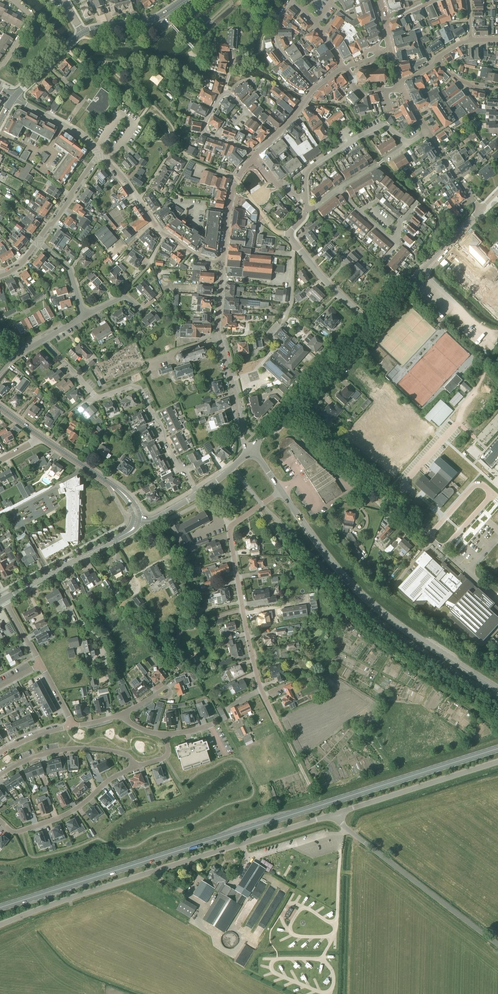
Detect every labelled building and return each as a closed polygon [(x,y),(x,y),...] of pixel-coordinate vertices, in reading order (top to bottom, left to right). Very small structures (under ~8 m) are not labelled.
[(104,5),(102,0),(93,0),(96,8),(104,5)] [(109,3),(112,16),(118,15),(117,10),(121,9),(121,11),(125,10),(124,8),(128,7),(130,15),(136,13),(133,0),(120,0),(117,1),(117,0),(109,0),(110,3),(109,3)] [(149,0),(138,0),(135,2),(137,5),(141,3),(142,4),(145,9),(149,7),(150,7),(153,5),(149,0)] [(354,8),(354,7),(368,1),(368,0),(350,0),(342,5),(344,12),(348,10),(349,10),(354,8)] [(394,4),(394,0),(384,0),(384,4),(387,11),(390,13),(402,9),(401,3),(394,4)] [(454,16),(457,15),(458,17),(459,17),(455,0),(449,0),(446,1),(451,17),(454,16)] [(467,10),(466,0),(456,0),(458,11),(467,10)] [(358,19),(372,12),(369,2),(354,8),(349,10),(349,13),(355,10),(358,19)] [(449,14),(449,13),(446,5),(445,6),(444,2),(438,4),(441,12),(443,11),(444,14),(445,15),(439,18),(441,23),(451,19),(449,14)] [(90,6),(89,3),(84,5),(86,8),(81,10),(83,14),(84,13),(84,14),(84,15),(85,16),(85,17),(93,14),(90,6)] [(430,20),(437,18),(432,6),(426,9),(430,20)] [(287,15),(292,19),(297,12),(294,10),(294,9),(291,7),(286,14),(287,15)] [(6,22),(11,13),(6,10),(2,17),(1,19),(6,22)] [(417,22),(425,19),(423,15),(422,12),(421,10),(411,14),(412,16),(410,16),(413,22),(414,24),(417,23),(418,23),(417,22)] [(474,11),(474,17),(474,20),(480,20),(481,20),(481,19),(481,17),(482,17),(482,11),(475,11),(474,11)] [(361,28),(374,20),(372,12),(358,19),(352,22),(338,12),(335,16),(337,17),(344,22),(346,23),(351,27),(352,28),(356,31),(357,32),(361,29),(361,28)] [(11,24),(16,15),(11,13),(6,22),(11,24)] [(16,27),(20,18),(16,15),(11,24),(16,27)] [(285,28),(289,23),(292,19),(287,15),(280,24),(285,28)] [(300,24),(306,20),(301,15),(295,20),(299,25),(300,24)] [(346,23),(344,22),(337,17),(331,26),(338,31),(339,32),(340,31),(341,29),(346,23)] [(407,19),(406,17),(405,17),(403,18),(402,19),(403,20),(405,27),(411,25),(408,18),(407,19)] [(20,29),(25,20),(20,18),(16,27),(20,29)] [(474,29),(474,33),(476,33),(476,36),(488,35),(488,29),(488,26),(485,26),(485,23),(485,21),(482,21),(482,19),(481,19),(481,20),(480,20),(480,23),(480,29),(474,29)] [(361,28),(361,29),(363,32),(376,26),(374,20),(361,28)] [(401,28),(399,22),(398,20),(392,22),(391,23),(390,23),(390,24),(389,24),(389,25),(391,32),(401,28)] [(411,24),(411,25),(405,27),(403,20),(399,22),(401,28),(401,29),(391,32),(393,38),(411,32),(411,31),(411,32),(419,29),(419,28),(418,26),(410,29),(409,27),(412,26),(411,24)] [(345,24),(341,29),(349,35),(344,41),(345,43),(346,46),(348,45),(349,47),(347,48),(351,56),(359,52),(352,38),(355,35),(356,35),(355,35),(359,33),(358,31),(357,32),(356,31),(352,28),(351,27),(346,23),(345,24)] [(330,27),(326,34),(329,40),(336,50),(344,37),(345,36),(339,32),(338,31),(331,26),(330,27)] [(452,26),(448,27),(451,34),(454,32),(457,37),(464,32),(461,27),(455,31),(453,26),(452,26)] [(369,37),(378,33),(376,27),(367,31),(369,37)] [(440,31),(439,31),(441,35),(441,36),(445,45),(453,40),(451,34),(448,27),(440,31)] [(291,28),(286,28),(287,31),(279,31),(279,37),(286,37),(287,41),(288,40),(289,42),(292,42),(292,38),(292,32),(293,32),(294,33),(294,32),(297,34),(298,33),(296,31),(294,30),(291,28)] [(236,50),(237,31),(230,30),(230,34),(228,34),(227,45),(229,45),(229,49),(236,50)] [(311,38),(316,34),(314,31),(305,37),(308,41),(312,38),(311,38)] [(400,45),(415,41),(417,40),(415,32),(409,34),(410,37),(405,39),(404,36),(393,39),(395,47),(401,46),(400,45)] [(362,39),(361,37),(359,33),(355,35),(356,35),(358,40),(355,42),(360,52),(364,50),(362,43),(361,39),(362,39)] [(1,39),(10,45),(13,40),(5,34),(1,39)] [(306,49),(310,46),(312,45),(313,43),(319,39),(316,34),(311,38),(312,38),(308,41),(310,43),(308,45),(307,44),(304,46),(303,46),(305,49),(306,49)] [(366,39),(369,46),(379,41),(380,39),(379,34),(366,39)] [(370,48),(369,46),(366,39),(365,37),(362,39),(361,39),(362,43),(364,50),(370,48)] [(288,47),(284,38),(283,38),(279,40),(280,42),(280,43),(280,44),(281,43),(282,46),(282,47),(283,49),(288,47)] [(10,45),(1,39),(0,41),(0,44),(7,49),(10,45)] [(313,43),(312,45),(315,50),(317,48),(323,43),(319,39),(313,43)] [(303,46),(304,46),(303,43),(301,40),(298,42),(299,42),(297,43),(299,46),(300,45),(304,50),(306,49),(305,49),(303,46)] [(434,44),(438,50),(443,46),(439,40),(434,44)] [(343,60),(351,56),(343,41),(338,49),(340,53),(339,53),(341,58),(342,58),(343,60)] [(397,54),(406,52),(413,50),(416,49),(416,48),(413,49),(412,48),(419,46),(417,41),(415,42),(415,41),(400,45),(401,46),(395,47),(397,54)] [(433,53),(438,50),(434,44),(429,47),(426,50),(428,53),(431,51),(433,53)] [(298,51),(297,49),(294,45),(285,52),(289,57),(298,51)] [(317,54),(326,48),(323,45),(315,51),(309,55),(310,57),(314,55),(316,53),(317,54)] [(461,48),(460,47),(456,49),(460,57),(461,57),(462,59),(464,58),(463,55),(465,54),(464,52),(465,51),(465,47),(463,47),(461,48)] [(314,56),(310,59),(311,60),(315,62),(316,62),(318,61),(318,60),(317,60),(318,60),(318,59),(328,51),(326,48),(317,54),(314,57),(314,56)] [(422,64),(427,62),(421,48),(416,50),(406,53),(406,52),(397,54),(399,63),(409,61),(408,57),(414,56),(414,55),(418,54),(420,60),(422,64)] [(283,61),(278,55),(275,51),(274,49),(269,52),(267,54),(268,55),(277,66),(280,64),(283,61)] [(481,59),(481,49),(476,49),(476,51),(474,51),(474,49),(469,50),(469,57),(466,57),(466,58),(466,64),(477,66),(477,60),(481,59)] [(455,56),(458,54),(455,50),(452,52),(452,53),(450,54),(449,54),(443,57),(447,64),(453,60),(452,58),(455,56)] [(302,57),(300,54),(298,51),(289,57),(293,63),(302,57)] [(322,66),(333,58),(329,52),(318,60),(318,61),(321,65),(322,66)] [(219,64),(229,64),(229,63),(228,63),(228,54),(219,54),(219,59),(219,64)] [(327,72),(336,65),(336,63),(333,58),(322,66),(324,68),(327,72)] [(489,58),(489,60),(493,61),(494,59),(496,59),(495,65),(497,66),(497,59),(489,58)] [(306,71),(309,69),(311,67),(305,60),(301,59),(294,65),(299,70),(303,67),(306,71)] [(60,69),(58,71),(66,78),(71,71),(73,73),(77,69),(76,68),(74,66),(73,67),(72,66),(73,65),(71,64),(70,64),(67,60),(63,63),(64,64),(60,67),(59,69),(60,69)] [(399,63),(399,64),(400,72),(410,70),(412,73),(418,70),(417,67),(423,65),(422,64),(420,60),(415,61),(409,62),(409,61),(399,63)] [(280,64),(277,66),(272,71),(275,74),(280,70),(282,73),(289,67),(284,62),(281,65),(280,64)] [(228,69),(229,64),(219,64),(217,72),(226,75),(228,69)] [(326,72),(323,69),(320,65),(318,67),(317,65),(313,68),(321,76),(326,72)] [(291,77),(289,75),(293,71),(289,67),(280,75),(286,81),(286,82),(291,77)] [(311,77),(306,71),(303,67),(299,70),(304,75),(303,76),(312,84),(318,79),(313,74),(311,77)] [(318,79),(321,76),(313,68),(310,71),(309,69),(306,71),(311,77),(313,74),(318,79)] [(380,69),(379,68),(379,69),(376,69),(376,68),(375,68),(375,69),(370,69),(370,68),(369,68),(369,70),(365,70),(365,69),(364,69),(364,70),(359,70),(358,70),(357,70),(358,71),(358,73),(357,73),(356,74),(356,73),(355,74),(356,75),(357,79),(357,83),(356,84),(356,85),(358,84),(364,84),(365,85),(365,84),(370,83),(370,85),(371,85),(371,83),(375,83),(375,84),(376,84),(376,83),(379,83),(379,84),(380,84),(380,83),(383,83),(384,84),(385,84),(384,83),(386,80),(388,80),(387,79),(387,76),(388,75),(387,74),(386,75),(385,73),(386,72),(386,70),(385,69),(384,68),(383,69),(380,69)] [(436,80),(437,81),(442,78),(446,82),(449,78),(439,68),(439,69),(438,68),(436,69),(432,71),(435,78),(436,80)] [(480,77),(484,78),(484,81),(487,81),(487,83),(492,84),(493,82),(497,83),(497,76),(490,74),(491,70),(482,68),(480,77)] [(412,74),(412,73),(410,70),(400,72),(402,78),(404,77),(412,74)] [(286,82),(286,81),(283,84),(286,87),(288,87),(289,85),(299,92),(304,92),(309,87),(295,73),(291,77),(286,82)] [(436,80),(433,82),(428,74),(423,77),(427,83),(430,81),(431,84),(433,83),(434,87),(438,86),(437,82),(437,81),(436,80)] [(339,93),(340,92),(337,88),(339,86),(341,88),(348,83),(343,75),(336,79),(339,84),(335,87),(336,89),(339,93)] [(339,84),(336,79),(335,80),(334,78),(334,79),(333,79),(326,85),(332,91),(333,93),(334,100),(338,102),(343,97),(340,92),(339,93),(336,89),(335,87),(339,84)] [(409,93),(425,88),(421,78),(407,81),(406,82),(405,82),(405,83),(405,84),(409,93)] [(53,86),(47,80),(46,81),(45,80),(42,82),(43,83),(42,84),(46,88),(45,89),(48,92),(48,91),(50,93),(53,90),(51,88),(53,86)] [(221,90),(223,83),(216,81),(212,92),(220,95),(221,90)] [(67,85),(64,87),(68,91),(71,88),(74,86),(72,85),(70,83),(70,82),(67,85)] [(254,91),(246,82),(242,86),(240,85),(232,93),(240,101),(248,93),(249,95),(254,91)] [(460,92),(459,91),(460,90),(455,83),(445,91),(438,95),(439,93),(434,96),(429,98),(424,100),(415,105),(416,107),(418,110),(430,105),(432,108),(431,108),(436,115),(441,122),(445,129),(450,126),(454,123),(461,117),(465,121),(469,118),(468,116),(477,109),(467,97),(462,90),(460,92)] [(274,85),(270,91),(274,94),(279,98),(279,99),(292,110),(299,102),(296,99),(295,100),(292,97),(292,98),(287,94),(285,96),(283,95),(284,93),(279,89),(278,88),(276,87),(274,85)] [(328,94),(332,91),(326,85),(318,92),(321,95),(322,94),(324,96),(325,97),(326,101),(331,100),(328,94)] [(43,92),(37,87),(31,94),(32,94),(31,96),(34,99),(35,98),(37,99),(41,95),(43,97),(44,98),(48,95),(44,91),(43,92)] [(100,121),(116,98),(101,88),(85,110),(100,121)] [(434,96),(439,93),(440,93),(438,88),(427,93),(429,98),(434,96)] [(210,106),(212,103),(215,96),(203,89),(199,96),(201,97),(199,100),(210,106)] [(487,98),(488,94),(485,93),(486,92),(473,89),(472,93),(473,93),(472,96),(474,96),(476,97),(484,99),(484,98),(487,98)] [(173,101),(175,98),(168,92),(169,91),(167,90),(164,93),(165,94),(173,101)] [(415,105),(424,100),(420,91),(409,93),(415,105)] [(322,94),(321,95),(318,92),(313,98),(316,101),(317,100),(319,101),(321,101),(324,98),(323,97),(324,96),(322,94)] [(354,106),(356,103),(359,100),(352,93),(347,98),(354,106)] [(77,105),(81,100),(73,94),(69,99),(77,105)] [(247,109),(258,98),(254,94),(243,105),(247,109)] [(242,104),(250,97),(248,95),(241,103),(242,104)] [(376,95),(368,97),(369,98),(371,105),(371,108),(372,107),(372,110),(373,113),(373,112),(377,112),(376,106),(374,107),(374,104),(378,102),(378,100),(376,95)] [(226,116),(235,106),(227,98),(221,105),(225,109),(222,112),(226,116)] [(278,106),(275,104),(269,98),(269,102),(273,106),(278,106)] [(356,103),(354,106),(352,107),(354,109),(355,114),(359,113),(365,112),(372,111),(369,98),(362,100),(364,104),(357,106),(357,105),(356,103)] [(292,110),(279,99),(276,102),(277,104),(289,115),(293,111),(292,110)] [(55,112),(60,105),(55,101),(49,108),(55,112)] [(497,107),(497,101),(488,101),(487,103),(485,103),(485,109),(492,109),(492,107),(497,107)] [(198,106),(193,104),(191,110),(195,112),(195,113),(205,118),(209,110),(199,105),(198,106)] [(251,114),(257,108),(253,104),(247,109),(251,114)] [(257,108),(251,114),(257,119),(263,111),(261,109),(262,107),(260,105),(257,108)] [(403,114),(410,110),(408,108),(407,105),(400,109),(401,112),(394,116),(396,119),(399,118),(401,117),(403,116),(403,114)] [(283,122),(289,116),(278,107),(272,113),(283,122)] [(329,111),(322,107),(320,110),(317,108),(316,112),(318,113),(317,114),(318,115),(322,118),(323,116),(325,118),(327,120),(331,115),(329,114),(330,112),(329,111)] [(310,127),(319,120),(315,117),(305,109),(302,113),(310,127)] [(57,129),(40,120),(28,113),(27,114),(20,110),(16,112),(11,121),(10,120),(4,132),(15,138),(21,126),(33,133),(30,138),(35,141),(38,136),(50,142),(57,129)] [(409,119),(413,117),(410,110),(403,114),(403,116),(401,117),(403,120),(404,121),(409,119)] [(486,115),(489,115),(489,120),(497,120),(497,113),(495,113),(495,111),(487,110),(486,113),(486,115)] [(341,120),(344,118),(342,116),(343,116),(340,111),(326,122),(328,127),(339,118),(341,120)] [(424,115),(431,125),(437,121),(430,111),(424,115)] [(267,121),(272,114),(271,115),(269,113),(268,115),(265,112),(258,120),(263,124),(267,120),(267,121)] [(272,114),(267,121),(269,123),(268,124),(275,130),(282,123),(272,114)] [(394,117),(394,116),(390,116),(390,115),(385,120),(390,125),(394,123),(391,117),(394,117)] [(213,127),(218,120),(216,119),(216,118),(214,116),(209,124),(209,125),(209,126),(211,127),(212,126),(213,127)] [(192,122),(192,118),(187,117),(185,125),(192,126),(191,131),(200,133),(202,124),(193,122),(192,122)] [(399,130),(400,133),(406,130),(405,128),(413,124),(415,125),(416,124),(416,123),(416,122),(413,117),(409,119),(404,121),(403,120),(401,122),(398,123),(401,129),(399,130)] [(461,117),(454,123),(456,125),(457,126),(460,124),(461,124),(465,121),(461,117)] [(254,123),(254,122),(249,119),(244,126),(249,129),(254,123)] [(218,120),(213,127),(215,128),(215,129),(216,130),(217,129),(218,130),(219,127),(222,129),(225,123),(223,121),(220,120),(219,121),(218,120)] [(312,131),(322,124),(319,120),(310,127),(312,131)] [(254,123),(249,129),(254,132),(259,125),(254,122),(254,123)] [(299,129),(293,123),(286,131),(288,133),(280,138),(298,161),(303,158),(307,163),(322,154),(304,126),(299,129)] [(496,123),(487,123),(487,129),(489,129),(489,133),(497,133),(497,126),(496,126),(496,123)] [(263,141),(267,136),(268,135),(269,135),(268,132),(260,126),(252,137),(251,139),(256,142),(256,141),(260,144),(263,140),(263,141)] [(321,142),(328,137),(321,127),(314,132),(321,142)] [(233,138),(236,132),(224,128),(222,134),(233,138)] [(448,138),(453,134),(449,129),(437,137),(441,143),(443,141),(445,144),(449,141),(447,138),(448,138)] [(83,150),(74,144),(76,142),(63,132),(54,144),(68,154),(51,178),(63,186),(65,184),(64,183),(69,176),(70,177),(74,172),(72,171),(77,164),(78,165),(80,163),(79,162),(84,156),(87,152),(83,150)] [(245,136),(244,136),(242,135),(238,133),(234,141),(241,144),(244,138),(245,136)] [(204,137),(201,136),(201,137),(200,136),(197,144),(199,144),(198,149),(201,150),(203,145),(204,146),(206,139),(203,138),(204,137)] [(385,142),(381,144),(386,152),(391,149),(385,138),(383,140),(385,142)] [(386,138),(385,138),(391,149),(397,145),(395,142),(394,143),(391,138),(388,140),(386,138)] [(0,139),(0,146),(0,149),(8,153),(8,152),(16,157),(18,154),(13,151),(12,152),(9,150),(10,148),(9,147),(6,145),(7,143),(9,144),(10,142),(6,140),(5,142),(0,139)] [(213,150),(216,142),(207,139),(204,149),(210,151),(209,153),(208,153),(207,157),(206,161),(209,162),(210,158),(211,157),(213,150)] [(258,143),(256,142),(251,139),(245,144),(248,147),(249,146),(252,149),(258,143)] [(303,167),(298,161),(281,139),(268,150),(275,159),(289,178),(303,167)] [(486,139),(480,143),(484,148),(488,145),(487,143),(488,142),(486,139)] [(497,144),(497,140),(497,139),(488,146),(484,149),(486,152),(490,149),(491,150),(497,144)] [(425,155),(434,149),(428,141),(424,144),(425,145),(420,148),(416,151),(419,156),(423,154),(424,156),(425,155)] [(213,150),(212,154),(214,155),(215,155),(216,151),(221,152),(220,153),(221,154),(221,155),(226,157),(230,147),(224,144),(224,145),(223,144),(216,142),(213,150)] [(376,144),(374,145),(381,155),(386,152),(381,144),(377,146),(376,144)] [(237,149),(233,148),(230,147),(226,157),(225,158),(231,163),(232,162),(237,167),(244,160),(242,158),(236,153),(237,149)] [(466,153),(468,152),(470,151),(468,147),(464,150),(458,153),(457,151),(449,156),(453,162),(466,153)] [(195,158),(195,157),(198,151),(193,148),(190,155),(195,158)] [(236,153),(242,158),(246,155),(245,152),(237,149),(236,153)] [(440,158),(437,154),(434,149),(425,155),(424,156),(423,157),(424,159),(426,158),(426,157),(428,156),(430,159),(433,163),(440,158)] [(278,181),(286,175),(267,150),(259,156),(278,181)] [(466,153),(453,162),(456,167),(464,162),(463,160),(468,157),(473,154),(471,150),(470,151),(468,152),(466,153)] [(23,153),(20,159),(25,162),(30,153),(28,152),(28,153),(26,152),(25,153),(24,154),(23,153)] [(44,164),(49,156),(44,152),(38,160),(44,164)] [(484,157),(482,154),(480,152),(476,155),(480,159),(481,162),(485,158),(484,157)] [(133,168),(137,165),(128,154),(124,157),(127,161),(123,164),(127,170),(131,166),(133,168)] [(364,158),(367,164),(372,161),(368,154),(363,157),(364,158)] [(174,166),(178,159),(171,155),(167,162),(174,166)] [(398,170),(409,163),(403,155),(393,161),(398,170)] [(143,168),(147,162),(141,158),(138,164),(141,166),(143,168)] [(367,164),(364,158),(359,161),(364,169),(368,166),(367,164)] [(181,170),(186,163),(178,159),(174,166),(181,170)] [(190,161),(183,175),(185,176),(184,179),(200,183),(199,184),(210,187),(213,188),(219,190),(219,188),(227,191),(230,180),(229,179),(224,177),(224,178),(223,178),(221,177),(215,175),(213,175),(213,174),(203,171),(201,180),(190,177),(193,167),(195,163),(190,161)] [(359,171),(364,169),(359,161),(355,164),(359,171)] [(442,171),(445,169),(440,161),(429,168),(432,171),(435,169),(438,173),(442,171)] [(470,171),(476,167),(475,165),(472,167),(468,161),(457,169),(461,174),(469,169),(468,169),(469,169),(470,171)] [(359,171),(355,164),(352,165),(351,163),(349,165),(354,174),(359,171)] [(350,177),(354,174),(349,165),(347,166),(348,168),(345,169),(350,177)] [(492,177),(496,174),(489,165),(479,172),(486,181),(491,176),(492,177)] [(161,174),(168,178),(172,172),(165,167),(161,174)] [(142,176),(145,172),(141,169),(136,175),(132,182),(140,187),(145,180),(144,180),(146,178),(142,176)] [(345,180),(350,177),(345,169),(340,172),(345,180)] [(424,171),(421,173),(420,173),(423,178),(430,174),(427,169),(424,171)] [(379,183),(385,176),(380,172),(377,171),(373,172),(368,175),(372,182),(373,183),(375,182),(376,182),(379,183)] [(454,180),(451,175),(448,171),(440,177),(437,178),(438,181),(433,185),(434,187),(438,185),(439,187),(443,185),(442,184),(444,183),(445,185),(454,180)] [(99,193),(104,189),(102,186),(105,183),(105,181),(104,180),(107,177),(102,172),(97,175),(98,176),(97,177),(99,179),(97,180),(97,183),(98,184),(94,187),(99,193)] [(333,177),(338,184),(343,180),(337,173),(333,177)] [(163,185),(168,178),(161,174),(156,181),(163,185)] [(368,185),(372,182),(368,175),(363,178),(368,185)] [(380,183),(378,185),(379,187),(381,188),(383,186),(389,179),(385,176),(379,183),(380,183)] [(334,187),(338,184),(333,177),(330,178),(329,177),(328,178),(327,178),(333,185),(334,187)] [(329,189),(333,185),(327,178),(323,182),(329,189)] [(363,188),(368,185),(363,178),(358,180),(363,188)] [(393,183),(389,180),(389,179),(383,186),(386,188),(384,190),(386,192),(387,190),(392,185),(393,183)] [(359,191),(363,188),(358,180),(354,183),(359,191)] [(47,190),(46,192),(51,196),(56,200),(61,193),(58,192),(60,189),(52,183),(49,181),(48,181),(46,184),(50,186),(47,190)] [(159,192),(163,185),(156,181),(152,187),(159,192)] [(461,191),(457,184),(455,181),(447,185),(450,190),(445,193),(449,199),(454,196),(454,195),(461,191)] [(324,192),(329,189),(323,182),(319,185),(324,192)] [(354,193),(359,191),(354,183),(349,186),(350,188),(354,193)] [(320,195),(324,192),(319,185),(315,189),(320,195)] [(390,195),(396,188),(392,185),(387,190),(386,192),(384,194),(388,197),(390,195)] [(121,201),(129,195),(124,187),(119,190),(121,194),(119,196),(118,194),(116,195),(115,194),(114,194),(113,194),(111,195),(111,197),(113,200),(114,200),(116,202),(116,203),(115,204),(113,206),(112,205),(111,206),(111,207),(112,209),(113,209),(117,205),(119,204),(122,202),(121,201)] [(219,190),(213,188),(212,194),(213,196),(212,199),(213,199),(214,200),(214,201),(224,202),(225,198),(226,196),(227,192),(219,190)] [(355,195),(354,193),(350,188),(346,191),(350,198),(355,195)] [(394,198),(400,192),(396,188),(390,195),(394,198)] [(316,199),(320,195),(315,189),(310,192),(316,199)] [(83,195),(89,200),(91,196),(94,198),(96,195),(98,196),(100,193),(98,192),(96,195),(94,193),(93,194),(87,190),(83,195)] [(451,200),(445,204),(450,211),(452,213),(450,214),(454,221),(461,216),(457,210),(455,211),(454,209),(455,208),(454,206),(458,203),(459,204),(467,199),(461,191),(454,195),(455,196),(455,197),(451,200)] [(52,206),(47,203),(49,199),(39,192),(36,195),(46,202),(44,205),(36,201),(35,203),(48,212),(52,206)] [(399,200),(404,195),(400,192),(394,198),(397,201),(395,203),(397,204),(398,202),(399,200)] [(148,205),(155,200),(150,193),(144,198),(148,205)] [(404,204),(409,197),(405,194),(404,195),(399,200),(404,204)] [(81,198),(79,201),(84,204),(83,207),(86,209),(91,212),(92,209),(88,206),(90,204),(87,202),(89,200),(83,195),(82,195),(80,198),(81,198)] [(336,199),(340,204),(341,206),(345,202),(340,195),(336,199)] [(340,204),(336,199),(334,197),(330,200),(336,207),(340,204)] [(409,197),(404,204),(406,206),(405,208),(406,210),(408,208),(408,207),(413,201),(409,197)] [(153,212),(160,207),(155,200),(148,205),(153,212)] [(331,211),(336,207),(330,200),(326,204),(331,211)] [(438,208),(444,204),(441,200),(435,203),(438,208)] [(224,203),(216,202),(212,201),(209,201),(208,207),(223,209),(224,203)] [(286,215),(288,213),(283,208),(283,207),(280,204),(281,203),(278,201),(275,204),(278,206),(277,207),(280,210),(275,215),(280,219),(285,214),(286,215)] [(33,206),(31,209),(37,213),(38,214),(44,218),(48,212),(35,203),(33,205),(33,206)] [(329,213),(331,211),(326,204),(322,207),(327,214),(329,215),(330,214),(329,213)] [(74,208),(72,211),(78,215),(78,214),(82,217),(84,214),(86,212),(85,211),(86,209),(83,207),(81,208),(77,205),(76,205),(75,205),(74,207),(74,208)] [(168,206),(155,215),(159,222),(160,222),(164,228),(164,229),(172,234),(173,235),(179,239),(178,239),(181,241),(182,242),(182,241),(185,243),(188,246),(187,247),(190,248),(195,252),(197,249),(199,246),(201,243),(210,249),(210,250),(217,251),(218,250),(218,247),(218,245),(219,243),(219,242),(220,236),(220,232),(220,231),(221,225),(221,222),(221,220),(222,220),(222,214),(223,212),(208,210),(207,218),(207,219),(207,220),(206,225),(206,228),(205,235),(205,236),(204,238),(202,236),(201,238),(197,235),(198,234),(194,231),(193,230),(192,231),(190,230),(185,226),(186,223),(187,222),(184,220),(183,220),(183,221),(182,222),(181,222),(177,219),(173,213),(168,206)] [(181,214),(183,211),(176,206),(174,209),(181,214)] [(416,217),(421,221),(424,223),(427,219),(424,216),(427,213),(425,212),(419,206),(414,211),(418,215),(416,217)] [(323,218),(327,214),(322,207),(317,211),(323,218)] [(119,214),(115,208),(107,213),(112,219),(119,214)] [(139,220),(144,216),(138,209),(133,212),(139,219),(139,220)] [(238,237),(246,238),(247,231),(255,232),(256,226),(248,220),(249,219),(249,218),(249,217),(248,216),(248,215),(248,214),(247,214),(246,213),(245,213),(245,211),(234,210),(233,219),(231,228),(231,231),(238,232),(238,237)] [(351,222),(358,215),(353,211),(345,221),(346,222),(348,220),(351,222)] [(106,215),(103,217),(114,231),(117,228),(106,215)] [(354,229),(362,219),(358,215),(351,222),(354,225),(353,227),(354,229)] [(421,221),(416,217),(414,215),(410,220),(414,223),(412,225),(417,230),(421,226),(419,224),(421,221)] [(142,228),(148,223),(144,216),(139,220),(139,219),(137,221),(142,228)] [(73,221),(72,220),(68,217),(63,224),(69,227),(72,229),(74,225),(76,223),(73,221)] [(31,225),(36,229),(40,223),(34,220),(33,222),(29,220),(28,220),(25,218),(23,220),(31,225)] [(84,218),(81,222),(87,226),(90,222),(84,218)] [(360,230),(367,223),(362,219),(354,229),(355,230),(357,227),(360,230)] [(36,229),(31,225),(23,220),(22,222),(25,225),(26,226),(24,229),(27,231),(32,235),(36,229)] [(136,232),(142,228),(137,221),(131,226),(136,232)] [(314,231),(321,226),(317,221),(307,229),(310,232),(305,236),(309,241),(308,242),(310,244),(311,244),(313,247),(316,245),(315,242),(317,240),(316,240),(320,238),(318,235),(316,236),(313,232),(314,231)] [(81,222),(78,226),(84,231),(87,226),(81,222)] [(367,223),(360,230),(363,233),(361,235),(363,236),(371,227),(367,223)] [(418,230),(417,230),(412,225),(410,224),(406,229),(410,232),(408,234),(413,239),(416,234),(415,233),(418,230)] [(84,231),(81,235),(85,237),(91,229),(87,226),(84,231)] [(107,250),(117,241),(105,226),(94,235),(107,250)] [(126,228),(121,232),(123,233),(123,234),(129,239),(133,235),(127,229),(126,228)] [(341,232),(339,229),(337,231),(336,231),(332,235),(335,238),(339,234),(341,232)] [(372,241),(379,233),(374,229),(366,239),(367,240),(369,238),(372,241)] [(65,244),(66,245),(65,244),(68,240),(69,241),(72,237),(66,232),(65,234),(64,235),(59,231),(55,237),(65,244)] [(156,238),(149,231),(146,234),(144,232),(138,239),(143,243),(145,242),(148,245),(151,250),(151,251),(154,245),(155,243),(153,241),(156,238)] [(375,247),(383,237),(379,233),(372,241),(375,243),(373,245),(375,247)] [(14,234),(12,236),(23,245),(25,243),(26,244),(28,241),(27,240),(22,236),(21,235),(20,234),(17,237),(14,234)] [(413,239),(408,234),(407,234),(403,239),(406,241),(404,243),(405,244),(409,249),(413,245),(412,243),(414,240),(413,239)] [(272,246),(272,240),(263,239),(263,235),(258,235),(257,245),(261,246),(261,248),(266,249),(266,246),(272,246)] [(12,236),(10,239),(16,244),(13,247),(18,251),(23,245),(12,236)] [(66,245),(65,244),(55,237),(50,243),(56,247),(58,244),(63,248),(66,245)] [(245,239),(246,238),(238,237),(237,238),(230,237),(229,245),(240,246),(249,247),(250,239),(245,239)] [(383,237),(375,247),(376,248),(378,246),(381,248),(387,241),(383,237)] [(491,271),(495,267),(475,247),(479,243),(473,237),(464,246),(485,268),(490,272),(491,271)] [(168,247),(170,244),(164,240),(161,245),(162,245),(160,247),(165,250),(167,247),(168,247)] [(387,241),(381,248),(384,251),(382,253),(384,254),(392,245),(387,241)] [(329,262),(334,257),(331,254),(332,253),(332,251),(331,250),(334,247),(330,243),(322,251),(325,253),(322,255),(329,262)] [(163,257),(167,259),(167,258),(169,255),(170,255),(171,252),(175,247),(170,244),(168,247),(167,247),(165,250),(167,251),(166,253),(164,252),(164,253),(163,253),(162,256),(163,257)] [(2,250),(8,260),(14,256),(10,250),(7,252),(3,245),(0,247),(2,250)] [(249,247),(240,246),(229,245),(229,253),(228,253),(239,254),(250,255),(251,250),(251,248),(249,247)] [(497,260),(497,245),(492,250),(486,256),(494,264),(497,260)] [(398,252),(406,258),(409,255),(411,257),(410,257),(412,259),(413,258),(413,257),(411,255),(402,247),(398,252)] [(218,252),(217,251),(210,250),(203,248),(202,248),(200,255),(214,258),(214,259),(217,257),(217,256),(218,252)] [(84,268),(91,262),(88,259),(93,255),(89,249),(83,254),(85,256),(78,261),(84,268)] [(132,250),(128,255),(132,258),(129,263),(135,268),(136,267),(137,268),(140,265),(138,264),(141,260),(137,257),(139,255),(132,250)] [(73,260),(76,256),(71,251),(68,256),(73,260)] [(172,265),(180,254),(179,254),(180,253),(178,252),(177,253),(177,252),(176,253),(175,253),(171,258),(172,259),(169,263),(172,265)] [(360,267),(357,264),(356,263),(360,258),(356,255),(353,252),(344,262),(355,273),(348,280),(352,284),(353,282),(354,283),(357,280),(356,279),(360,276),(361,276),(363,274),(364,275),(369,269),(372,266),(370,264),(367,267),(364,270),(362,269),(363,268),(361,266),(360,267)] [(403,261),(406,258),(398,252),(394,256),(404,264),(405,263),(403,261)] [(242,282),(252,283),(253,265),(262,266),(260,284),(268,285),(268,282),(270,282),(271,280),(277,281),(278,267),(277,267),(277,265),(278,265),(278,258),(251,256),(251,263),(244,262),(245,255),(228,253),(227,261),(229,261),(229,263),(227,263),(227,267),(227,268),(228,268),(243,269),(242,282)] [(48,264),(44,261),(47,258),(41,254),(37,260),(48,269),(52,271),(55,268),(49,263),(48,264)] [(180,254),(172,265),(174,267),(177,263),(178,264),(183,258),(181,258),(182,256),(182,255),(181,254),(180,255),(180,254)] [(404,264),(394,256),(390,261),(398,267),(401,264),(403,266),(406,268),(407,267),(404,264)] [(447,267),(467,285),(475,277),(459,263),(455,259),(447,267)] [(46,272),(48,269),(37,260),(32,265),(35,267),(33,269),(38,273),(40,270),(38,269),(40,266),(43,268),(43,269),(46,272)] [(395,270),(398,267),(390,261),(386,265),(395,272),(394,273),(395,275),(396,274),(396,273),(397,272),(395,270)] [(206,266),(207,264),(193,263),(192,265),(191,268),(192,268),(192,270),(206,271),(206,270),(207,269),(207,267),(206,266)] [(115,267),(109,272),(113,277),(110,280),(116,287),(123,281),(119,277),(117,275),(122,271),(118,266),(117,265),(115,267)] [(242,282),(243,269),(228,268),(228,273),(226,274),(226,276),(228,278),(230,277),(235,277),(235,280),(234,280),(234,282),(242,283),(242,282)] [(302,285),(304,284),(308,280),(306,277),(308,276),(303,270),(298,274),(301,277),(300,278),(302,280),(300,282),(302,285)] [(26,271),(20,276),(21,278),(22,281),(23,280),(23,281),(24,281),(27,286),(30,283),(28,281),(30,279),(31,278),(30,277),(30,276),(26,271)] [(213,283),(213,274),(200,273),(200,272),(193,271),(192,281),(198,282),(197,283),(200,284),(200,282),(213,283)] [(480,299),(497,283),(488,273),(475,285),(472,282),(469,285),(472,287),(470,288),(480,299)] [(91,282),(97,277),(94,274),(88,279),(91,282)] [(98,298),(105,292),(99,286),(102,283),(97,278),(91,283),(96,288),(92,291),(98,298)] [(15,285),(12,279),(5,282),(10,293),(18,289),(16,284),(15,285)] [(156,296),(144,282),(136,289),(142,295),(143,293),(150,301),(156,296)] [(244,292),(244,288),(235,287),(235,284),(226,283),(225,290),(230,290),(230,292),(234,292),(236,292),(236,291),(240,292),(244,292)] [(212,295),(212,288),(208,288),(208,287),(204,286),(205,285),(197,284),(197,287),(197,289),(196,289),(196,288),(189,288),(185,287),(184,293),(188,293),(195,294),(200,294),(200,293),(201,293),(201,294),(212,295)] [(314,287),(306,295),(309,298),(312,294),(317,299),(316,300),(319,302),(320,302),(325,297),(317,289),(317,290),(314,287)] [(51,302),(64,299),(63,296),(68,294),(66,288),(55,291),(56,294),(54,295),(54,296),(50,298),(51,302)] [(230,292),(230,290),(225,290),(224,297),(234,298),(236,298),(236,297),(239,297),(240,292),(236,291),(236,292),(234,292),(230,292)] [(497,307),(497,291),(487,302),(495,310),(497,307)] [(34,303),(44,295),(42,292),(32,300),(34,303)] [(303,292),(294,297),(298,303),(306,297),(303,292)] [(27,293),(20,297),(23,303),(30,299),(27,293)] [(238,300),(224,298),(223,310),(223,313),(230,314),(230,310),(232,310),(232,314),(239,314),(243,314),(245,314),(246,314),(246,311),(245,311),(240,310),(241,306),(260,308),(268,308),(269,303),(260,302),(238,299),(238,300)] [(64,299),(51,302),(54,307),(57,306),(58,307),(60,306),(61,310),(71,307),(69,300),(65,302),(64,299)] [(206,301),(206,300),(203,300),(203,301),(200,301),(200,305),(201,305),(200,312),(211,313),(211,302),(206,301)] [(17,338),(51,320),(54,318),(48,307),(11,327),(17,338)] [(6,318),(17,312),(16,309),(4,315),(6,318)] [(123,309),(111,317),(115,324),(119,322),(119,323),(123,321),(123,320),(125,318),(129,321),(133,316),(134,317),(136,314),(130,309),(127,312),(128,313),(126,314),(123,309)] [(152,316),(150,313),(142,321),(147,327),(155,319),(157,322),(160,319),(155,314),(152,316)] [(210,324),(210,314),(202,313),(202,319),(202,321),(199,321),(200,318),(192,318),(192,323),(210,324)] [(335,319),(331,315),(328,319),(328,318),(326,321),(325,320),(325,321),(325,322),(320,317),(316,321),(319,323),(320,322),(326,328),(327,326),(331,330),(332,329),(332,330),(332,329),(333,330),(335,328),(334,327),(334,326),(335,325),(334,325),(336,323),(337,324),(339,322),(337,321),(338,320),(335,318),(335,319)] [(100,327),(92,332),(92,333),(96,339),(97,342),(98,341),(100,344),(104,342),(102,339),(112,333),(105,321),(104,321),(105,323),(100,325),(100,324),(99,324),(100,327)] [(210,325),(188,324),(183,324),(183,327),(180,327),(180,333),(180,338),(199,338),(199,334),(210,334),(210,325)] [(296,346),(290,340),(292,338),(281,327),(273,336),(281,344),(279,346),(281,348),(275,355),(274,354),(262,366),(281,383),(281,382),(287,388),(300,374),(295,370),(294,372),(292,370),(308,352),(298,343),(296,346)] [(313,338),(309,335),(304,340),(308,344),(306,345),(310,349),(310,350),(313,353),(314,352),(315,353),(317,350),(318,352),(322,348),(320,346),(322,344),(314,337),(313,338)] [(249,347),(249,343),(238,345),(239,351),(238,352),(238,353),(239,354),(239,355),(243,354),(244,357),(248,356),(248,353),(247,349),(251,349),(250,347),(249,347)] [(91,356),(79,344),(77,347),(77,348),(75,350),(73,348),(68,353),(72,357),(72,358),(75,361),(81,355),(80,355),(81,354),(87,360),(91,356)] [(199,349),(198,346),(194,348),(194,347),(193,347),(193,348),(190,349),(189,349),(185,350),(185,351),(180,352),(181,354),(180,354),(179,354),(179,355),(180,356),(176,357),(178,362),(181,361),(182,364),(181,365),(181,366),(174,369),(175,373),(174,373),(175,379),(187,375),(189,378),(193,377),(192,373),(189,364),(190,363),(189,362),(193,361),(193,362),(194,361),(193,361),(197,359),(197,360),(198,360),(198,359),(202,358),(202,359),(207,358),(206,354),(205,353),(206,352),(206,351),(205,349),(206,349),(205,349),(203,348),(199,349)] [(53,363),(41,352),(35,358),(32,362),(30,360),(25,364),(32,371),(37,367),(36,366),(41,361),(45,365),(43,366),(46,369),(53,363)] [(91,368),(95,363),(92,360),(87,365),(91,368)] [(160,369),(158,370),(160,376),(162,375),(173,372),(171,366),(160,369)] [(23,377),(25,374),(18,368),(15,371),(23,377)] [(63,375),(59,370),(53,373),(52,371),(46,375),(50,380),(52,378),(55,381),(63,375)] [(251,375),(253,382),(261,379),(259,373),(251,375)] [(450,394),(458,386),(462,381),(458,377),(455,374),(442,388),(445,391),(446,390),(450,394)] [(21,390),(26,384),(22,380),(17,387),(21,390)] [(73,386),(68,380),(65,382),(63,380),(56,386),(60,391),(63,389),(65,392),(73,386)] [(215,382),(211,383),(212,387),(213,387),(215,393),(215,395),(220,394),(220,393),(223,392),(222,389),(221,385),(220,382),(216,383),(215,382)] [(461,384),(469,391),(471,389),(464,382),(461,384)] [(10,389),(5,385),(4,387),(1,385),(0,387),(0,395),(2,397),(5,394),(6,393),(10,389)] [(353,393),(346,387),(340,393),(339,393),(338,392),(335,395),(336,397),(335,397),(344,405),(348,400),(347,400),(350,396),(352,398),(353,396),(356,399),(361,394),(356,390),(353,393)] [(464,393),(459,387),(456,389),(464,396),(466,394),(464,393)] [(82,396),(77,390),(72,394),(70,392),(65,396),(69,401),(73,398),(75,402),(82,396)] [(16,408),(22,400),(18,397),(21,393),(19,391),(14,399),(11,404),(13,405),(13,406),(15,408),(16,407),(16,408)] [(40,400),(44,395),(39,392),(36,397),(40,400)] [(454,407),(463,397),(459,393),(450,402),(454,407)] [(131,407),(138,403),(133,394),(126,398),(127,399),(121,402),(124,409),(130,406),(131,407)] [(229,407),(228,399),(212,405),(211,402),(205,404),(205,403),(195,407),(197,413),(200,412),(204,411),(206,417),(209,416),(209,415),(229,407)] [(264,404),(270,409),(273,405),(268,400),(264,404)] [(439,426),(448,417),(453,411),(441,400),(436,406),(425,418),(430,422),(432,420),(439,426)] [(112,405),(111,402),(104,405),(107,414),(113,412),(114,414),(119,412),(115,404),(112,405)] [(47,421),(44,425),(49,428),(51,429),(54,426),(53,425),(54,423),(60,414),(62,415),(65,411),(61,407),(57,404),(53,409),(56,411),(50,420),(49,419),(51,417),(50,417),(47,414),(44,418),(47,421)] [(88,408),(84,404),(77,410),(81,415),(82,414),(88,419),(97,411),(91,405),(88,408)] [(266,413),(270,409),(264,404),(260,407),(266,413)] [(342,410),(336,404),(332,409),(328,405),(319,416),(322,419),(322,420),(325,422),(326,422),(330,417),(332,419),(335,416),(336,417),(342,410)] [(38,418),(42,412),(33,406),(28,414),(34,418),(36,416),(38,418)] [(266,413),(260,407),(259,407),(251,408),(252,414),(254,414),(254,416),(254,417),(255,418),(256,418),(257,418),(258,418),(259,418),(261,416),(262,417),(266,413)] [(163,418),(175,412),(174,410),(172,411),(170,408),(161,412),(163,418)] [(138,422),(147,417),(145,412),(139,415),(137,413),(131,415),(134,420),(137,419),(138,422)] [(166,423),(176,418),(174,415),(176,414),(175,412),(163,418),(166,423)] [(225,416),(224,414),(212,417),(212,418),(210,418),(214,428),(227,424),(226,419),(225,416)] [(140,425),(135,427),(138,432),(144,429),(145,428),(144,426),(150,423),(147,417),(138,422),(140,425)] [(176,418),(166,423),(169,428),(181,422),(180,421),(177,422),(176,418)] [(76,441),(79,437),(74,434),(75,433),(76,432),(73,430),(78,423),(72,419),(69,424),(70,425),(69,427),(66,432),(70,435),(66,440),(72,444),(75,440),(76,441)] [(181,422),(169,428),(172,434),(181,429),(179,425),(182,424),(181,422)] [(120,424),(111,428),(113,433),(122,429),(120,424)] [(4,434),(5,435),(1,437),(3,440),(4,440),(5,443),(6,444),(14,440),(12,436),(13,435),(11,431),(7,433),(8,432),(6,428),(0,432),(0,437),(4,434)] [(144,438),(154,434),(151,428),(145,431),(144,429),(138,432),(140,436),(143,435),(144,438)] [(173,443),(183,439),(181,435),(183,434),(182,432),(180,433),(170,438),(173,443)] [(143,443),(141,444),(144,448),(145,447),(146,447),(149,445),(150,445),(149,442),(156,439),(154,434),(144,438),(146,441),(143,443)] [(336,480),(294,443),(295,442),(294,441),(294,440),(293,440),(292,440),(292,439),(291,439),(290,439),(290,438),(289,438),(288,438),(287,438),(286,438),(285,439),(284,439),(283,439),(282,440),(281,441),(280,442),(280,443),(279,444),(279,445),(279,446),(279,447),(279,448),(279,449),(279,450),(280,451),(275,455),(275,456),(276,457),(276,458),(277,458),(278,459),(278,460),(279,460),(280,461),(281,461),(282,462),(283,462),(293,456),(299,465),(301,464),(305,470),(303,471),(325,505),(344,493),(343,492),(342,493),(335,481),(336,480)] [(176,449),(188,443),(187,441),(184,442),(183,439),(173,443),(176,449)] [(480,459),(492,470),(497,464),(497,466),(497,439),(480,459)] [(188,443),(176,449),(178,454),(188,449),(186,446),(189,445),(188,443)] [(208,455),(212,452),(206,443),(203,445),(208,455)] [(146,447),(145,447),(147,452),(149,452),(149,451),(150,454),(161,449),(159,444),(151,448),(149,445),(146,447)] [(108,459),(110,456),(108,454),(110,451),(101,445),(100,448),(101,449),(98,452),(105,458),(106,457),(108,459)] [(161,449),(150,454),(152,458),(154,462),(159,460),(163,458),(161,455),(164,454),(161,449)] [(230,454),(223,449),(220,452),(218,451),(214,455),(222,462),(226,458),(227,458),(230,454)] [(194,467),(202,462),(199,456),(197,457),(195,453),(188,456),(192,464),(194,467)] [(38,460),(36,455),(28,460),(31,465),(37,462),(38,464),(36,465),(38,469),(42,466),(43,466),(42,463),(40,464),(40,462),(45,460),(43,457),(38,460)] [(132,469),(127,465),(130,460),(127,458),(127,457),(124,455),(120,461),(123,463),(121,466),(120,466),(117,469),(125,475),(126,475),(126,476),(127,476),(128,476),(128,475),(128,474),(132,469)] [(159,460),(154,462),(154,463),(155,465),(156,467),(159,465),(161,468),(169,464),(166,459),(164,460),(163,458),(159,460)] [(445,488),(457,473),(439,458),(429,469),(432,471),(427,476),(425,474),(415,485),(441,508),(453,494),(454,493),(454,491),(453,490),(453,489),(451,488),(450,488),(449,488),(448,489),(447,489),(445,488)] [(202,462),(194,467),(195,469),(195,470),(197,474),(199,473),(200,476),(206,474),(204,470),(206,469),(204,465),(210,462),(208,459),(202,462)] [(46,472),(51,463),(49,462),(43,470),(46,472)] [(60,476),(64,470),(62,469),(63,468),(55,463),(50,471),(52,472),(55,474),(56,474),(60,476)] [(161,477),(165,476),(163,473),(171,469),(169,464),(161,468),(159,469),(160,472),(159,473),(161,477)] [(3,474),(7,480),(13,476),(15,480),(17,479),(13,471),(11,472),(9,470),(3,474)] [(165,476),(161,477),(163,481),(168,479),(169,481),(168,482),(168,483),(165,485),(168,490),(171,488),(171,489),(172,489),(174,492),(178,490),(176,487),(178,486),(177,485),(181,484),(178,478),(174,480),(174,479),(173,479),(170,473),(165,476)] [(65,543),(67,542),(69,543),(73,546),(79,543),(79,535),(81,536),(80,528),(81,528),(80,521),(82,521),(80,514),(82,514),(80,507),(82,507),(80,499),(79,499),(79,497),(81,497),(81,493),(79,493),(79,492),(83,491),(83,486),(80,487),(79,484),(79,479),(76,477),(62,484),(60,485),(61,489),(58,490),(59,495),(65,494),(66,498),(65,535),(61,535),(65,543)] [(148,484),(141,488),(143,492),(144,492),(145,494),(151,491),(152,494),(146,497),(148,500),(147,500),(149,503),(150,503),(154,501),(156,503),(159,501),(158,499),(159,499),(154,490),(156,489),(154,485),(153,486),(150,487),(148,484)] [(25,491),(28,496),(34,493),(29,485),(24,488),(25,491)] [(179,524),(169,529),(179,547),(191,541),(187,533),(203,525),(204,525),(210,522),(204,512),(198,515),(198,516),(180,526),(179,524)] [(352,529),(355,514),(346,512),(345,516),(343,516),(343,520),(344,520),(343,528),(342,532),(348,533),(348,529),(352,529)] [(393,531),(388,527),(384,530),(381,533),(382,534),(379,538),(382,541),(386,537),(387,538),(393,531)] [(355,539),(352,537),(353,536),(350,533),(347,536),(349,539),(350,539),(353,544),(355,542),(354,540),(355,539)] [(65,543),(61,535),(56,535),(58,538),(56,539),(61,548),(61,549),(65,547),(65,546),(67,545),(65,543)] [(56,539),(55,538),(51,538),(53,541),(51,542),(50,542),(55,551),(56,552),(60,550),(59,549),(61,548),(56,539)] [(196,548),(209,543),(208,538),(194,543),(196,548)] [(247,541),(248,549),(250,548),(251,551),(251,556),(259,555),(259,551),(259,546),(256,547),(256,541),(252,541),(251,538),(247,539),(247,541)] [(407,553),(412,547),(404,539),(398,545),(402,548),(400,551),(405,554),(406,552),(407,553)] [(50,542),(51,542),(50,541),(45,541),(47,544),(45,545),(50,554),(50,555),(54,553),(54,552),(55,551),(50,542)] [(394,548),(398,544),(396,541),(392,545),(390,544),(385,551),(389,554),(394,548)] [(213,552),(221,549),(219,543),(213,545),(212,542),(206,545),(208,550),(212,548),(213,552)] [(28,565),(34,562),(31,556),(35,554),(31,547),(29,543),(26,545),(28,548),(24,551),(26,555),(21,558),(23,563),(24,562),(26,566),(28,565)] [(45,545),(44,544),(40,543),(42,547),(39,548),(45,558),(49,556),(48,555),(50,554),(45,545)] [(354,547),(351,550),(356,557),(360,553),(354,547)] [(221,549),(213,552),(214,555),(210,557),(212,562),(218,559),(217,557),(223,554),(221,549)] [(433,559),(425,552),(415,563),(419,566),(397,589),(413,604),(416,601),(416,602),(427,601),(434,608),(436,606),(439,609),(443,605),(450,611),(450,612),(453,615),(450,618),(476,642),(479,639),(483,642),(497,626),(497,607),(474,585),(474,584),(468,579),(467,579),(461,573),(458,577),(447,566),(447,565),(444,561),(441,564),(442,565),(441,567),(433,559)] [(129,571),(124,564),(122,558),(119,560),(121,563),(114,566),(114,567),(109,570),(113,577),(124,570),(126,573),(129,571)] [(256,559),(250,560),(251,569),(257,568),(265,567),(264,560),(260,561),(256,562),(256,559)] [(3,562),(0,564),(0,572),(4,579),(10,575),(9,572),(16,567),(14,563),(6,567),(3,562)] [(230,572),(227,564),(216,568),(215,565),(201,569),(202,572),(207,571),(208,571),(210,570),(213,578),(230,572)] [(163,576),(157,565),(153,567),(147,570),(142,573),(148,583),(149,585),(155,582),(154,580),(156,579),(157,580),(158,579),(159,582),(165,579),(164,577),(163,578),(162,576),(163,576)] [(89,576),(88,573),(81,576),(86,585),(95,580),(96,583),(99,581),(95,573),(89,576)] [(179,586),(175,578),(176,577),(174,573),(166,577),(168,582),(176,596),(182,593),(180,589),(187,586),(185,582),(179,586)] [(73,581),(72,579),(68,582),(69,583),(68,584),(72,592),(77,589),(78,592),(81,590),(83,594),(86,592),(81,584),(79,586),(77,583),(75,584),(74,580),(73,581)] [(108,581),(107,579),(104,581),(109,590),(112,588),(110,584),(111,584),(109,581),(108,581)] [(201,589),(211,585),(210,580),(204,583),(203,582),(199,584),(201,589)] [(213,595),(211,595),(211,598),(212,598),(213,598),(229,595),(228,592),(229,591),(228,589),(228,588),(220,590),(221,595),(218,595),(218,594),(213,595)] [(51,604),(62,598),(57,589),(53,592),(46,597),(48,600),(49,600),(51,604)] [(268,589),(253,592),(255,600),(267,598),(269,598),(268,589)] [(138,607),(144,603),(138,594),(132,599),(138,607)] [(213,598),(212,598),(214,598),(214,600),(216,600),(217,604),(222,603),(227,602),(227,603),(229,602),(230,602),(230,601),(230,600),(230,599),(229,598),(229,595),(213,598)] [(314,596),(309,600),(317,609),(321,605),(314,596)] [(70,606),(65,597),(61,599),(58,601),(62,610),(70,606)] [(302,619),(301,617),(308,616),(306,605),(281,609),(283,620),(296,618),(296,619),(302,619)] [(27,621),(38,615),(34,608),(23,614),(27,621)] [(260,618),(258,619),(259,624),(261,624),(262,627),(270,625),(269,619),(273,618),(272,611),(263,613),(263,614),(260,615),(260,618)] [(37,630),(47,624),(44,619),(34,624),(37,630)] [(223,641),(226,641),(232,639),(230,631),(236,629),(234,622),(225,624),(226,628),(224,629),(223,630),(224,635),(222,635),(223,641)] [(10,623),(5,626),(6,627),(3,628),(1,624),(0,624),(0,638),(3,637),(1,633),(5,631),(4,631),(7,629),(10,635),(14,632),(10,623)] [(38,644),(42,642),(43,643),(48,641),(47,640),(50,638),(47,634),(50,632),(47,626),(39,630),(41,634),(35,637),(38,644)] [(271,636),(271,635),(266,636),(266,637),(264,638),(264,643),(267,643),(267,646),(275,645),(274,640),(276,639),(275,635),(271,636)] [(69,658),(75,657),(73,648),(79,647),(77,638),(68,640),(70,649),(67,649),(69,658)] [(234,640),(229,641),(230,648),(228,648),(231,658),(234,657),(242,656),(240,644),(236,645),(234,640)] [(93,651),(91,641),(82,643),(85,653),(84,653),(86,662),(90,662),(90,660),(89,656),(88,656),(87,653),(91,652),(92,657),(99,656),(97,650),(93,651)] [(287,651),(289,650),(296,649),(295,642),(286,644),(287,651)] [(10,649),(5,652),(6,655),(9,654),(13,661),(9,663),(10,667),(16,664),(14,660),(23,656),(21,652),(22,652),(20,649),(19,649),(19,648),(12,652),(10,649)] [(197,674),(204,672),(201,663),(192,666),(195,673),(196,673),(197,674)] [(226,669),(228,672),(225,673),(229,680),(234,677),(243,673),(239,666),(237,667),(235,664),(226,669)] [(284,681),(282,675),(283,675),(280,665),(268,668),(271,678),(276,677),(277,677),(279,683),(284,681)] [(166,670),(163,671),(161,669),(155,673),(155,674),(151,678),(155,684),(160,680),(161,682),(167,677),(166,675),(168,673),(166,670)] [(180,695),(187,692),(186,688),(187,688),(186,684),(190,682),(188,677),(187,677),(185,674),(180,676),(182,682),(178,684),(176,684),(177,688),(176,688),(178,692),(179,691),(180,695)] [(137,681),(133,685),(135,688),(132,690),(137,697),(149,688),(147,686),(150,683),(144,676),(141,679),(143,681),(139,684),(137,681)] [(236,693),(243,689),(243,688),(246,686),(243,680),(232,685),(236,693)] [(40,681),(31,686),(34,691),(43,686),(40,681)] [(288,696),(281,700),(285,706),(289,704),(294,702),(295,701),(294,699),(290,690),(293,688),(291,684),(283,688),(285,692),(286,692),(288,696)] [(121,705),(128,702),(126,698),(127,697),(129,696),(124,685),(119,687),(121,692),(119,693),(119,695),(117,696),(121,705)] [(43,686),(34,691),(37,696),(46,691),(43,686)] [(16,688),(11,691),(16,700),(16,702),(25,697),(22,691),(19,693),(16,688)] [(11,691),(6,694),(11,703),(16,700),(11,691)] [(46,691),(37,696),(39,701),(48,696),(46,691)] [(6,694),(1,696),(6,705),(7,707),(12,704),(11,703),(6,694)] [(103,704),(108,703),(106,695),(98,697),(99,701),(94,702),(97,714),(100,713),(100,714),(104,713),(104,712),(105,712),(103,704)] [(42,706),(51,701),(48,696),(39,701),(42,706)] [(44,711),(54,706),(51,701),(42,706),(44,711)] [(198,704),(195,705),(199,713),(202,712),(203,716),(205,719),(213,716),(209,706),(207,703),(203,705),(199,707),(198,704)] [(251,711),(247,703),(237,707),(237,706),(231,709),(236,720),(242,717),(241,715),(243,714),(244,716),(247,714),(247,713),(251,711)] [(84,705),(75,706),(78,719),(86,717),(86,715),(90,714),(89,707),(84,708),(84,705)] [(47,716),(57,711),(54,706),(44,711),(47,716)] [(221,706),(216,709),(223,722),(228,719),(221,706)] [(154,725),(155,722),(155,720),(159,720),(162,708),(156,707),(154,713),(150,712),(147,723),(149,724),(149,725),(153,726),(153,725),(154,725)] [(194,723),(193,722),(194,722),(193,715),(196,715),(195,709),(191,710),(192,712),(184,714),(186,724),(190,723),(190,724),(194,723)] [(164,722),(166,722),(167,726),(175,726),(174,717),(178,717),(178,710),(174,710),(174,713),(166,713),(166,718),(164,718),(164,722)] [(30,714),(24,716),(25,718),(26,718),(29,726),(34,724),(30,714)] [(25,718),(21,720),(24,728),(29,726),(26,718),(25,718)] [(240,728),(237,730),(240,737),(243,735),(248,733),(251,732),(245,719),(243,720),(242,721),(244,726),(240,728)] [(21,720),(16,722),(19,731),(24,728),(21,720)] [(10,722),(5,725),(9,735),(14,733),(11,725),(10,722)] [(11,725),(14,733),(19,731),(16,722),(11,725)] [(245,743),(252,740),(250,735),(243,738),(245,743)] [(202,743),(201,741),(191,744),(191,743),(186,744),(178,746),(179,749),(176,751),(179,759),(180,758),(183,770),(191,768),(191,766),(192,766),(193,767),(201,765),(200,763),(201,763),(202,764),(210,762),(206,750),(208,749),(206,742),(202,743)] [(71,765),(68,765),(68,771),(78,770),(77,757),(74,758),(74,757),(70,757),(70,761),(71,765)] [(61,765),(60,759),(54,760),(56,772),(66,770),(64,764),(61,765)] [(56,772),(54,760),(48,761),(49,768),(46,768),(47,774),(56,772)] [(96,767),(99,773),(109,768),(108,767),(109,767),(107,763),(106,763),(105,760),(98,763),(96,760),(91,763),(94,768),(96,767)] [(34,765),(39,775),(44,772),(40,763),(34,765)] [(34,765),(29,768),(34,777),(39,775),(34,765)] [(28,780),(34,777),(29,768),(23,770),(28,780)] [(157,779),(162,777),(162,778),(163,780),(166,779),(164,773),(162,774),(160,768),(153,770),(153,771),(155,777),(156,779),(157,779)] [(18,773),(13,776),(19,785),(24,782),(18,773)] [(72,791),(78,798),(82,794),(81,794),(84,792),(84,793),(88,789),(84,785),(85,783),(86,783),(89,780),(84,774),(80,777),(84,781),(72,791)] [(143,780),(141,775),(141,774),(140,774),(134,777),(133,777),(134,777),(134,778),(130,780),(133,788),(143,784),(144,787),(144,788),(145,787),(149,786),(150,786),(150,785),(148,779),(148,778),(143,780)] [(13,776),(8,779),(14,788),(19,785),(13,776)] [(9,792),(14,789),(8,780),(3,783),(9,792)] [(124,785),(122,783),(119,785),(118,784),(117,784),(117,783),(114,785),(115,786),(114,787),(119,795),(121,798),(128,793),(127,791),(130,789),(126,784),(124,785)] [(64,793),(56,797),(62,808),(70,804),(68,800),(71,799),(69,796),(67,790),(63,792),(64,793)] [(101,795),(98,798),(99,798),(98,799),(103,804),(102,804),(105,807),(105,806),(105,807),(111,802),(112,804),(116,801),(112,795),(110,797),(105,793),(102,796),(101,795)] [(49,799),(37,803),(38,804),(37,804),(41,816),(50,813),(48,806),(51,805),(49,799)] [(27,804),(23,806),(24,810),(19,812),(23,823),(31,820),(28,811),(30,810),(29,806),(28,806),(27,804)] [(91,820),(95,817),(96,819),(103,814),(100,809),(96,811),(92,806),(91,806),(87,809),(88,809),(84,812),(91,820)] [(78,826),(74,819),(71,821),(70,821),(66,823),(68,826),(67,827),(70,833),(75,830),(76,832),(78,831),(79,834),(85,830),(82,824),(78,826)] [(59,826),(55,828),(55,829),(53,830),(54,835),(50,837),(52,842),(60,840),(59,837),(63,835),(61,830),(59,826)] [(37,834),(35,835),(36,838),(35,838),(36,843),(37,842),(38,845),(43,844),(44,848),(51,846),(49,840),(46,841),(45,838),(44,838),(42,832),(37,834)] [(249,868),(237,886),(250,894),(261,876),(266,870),(253,861),(249,868)] [(217,867),(215,865),(214,866),(207,877),(212,880),(209,885),(202,881),(193,895),(206,903),(214,890),(218,883),(219,883),(215,890),(219,893),(211,907),(203,920),(224,933),(241,906),(240,905),(245,897),(237,892),(236,892),(237,892),(225,885),(230,877),(218,870),(219,869),(217,868),(217,867)] [(274,907),(284,895),(280,891),(270,904),(274,907)] [(263,893),(255,911),(258,913),(259,910),(264,912),(271,896),(263,893)] [(197,907),(183,898),(177,909),(190,918),(197,907)] [(293,910),(289,908),(284,917),(287,919),(293,910)] [(240,940),(239,939),(239,937),(238,936),(237,934),(236,933),(234,932),(233,932),(231,931),(229,931),(228,932),(226,933),(225,934),(223,935),(222,936),(222,938),(222,940),(222,942),(222,944),(223,945),(224,946),(225,947),(227,948),(228,949),(230,949),(232,949),(234,949),(235,948),(237,947),(238,945),(239,944),(239,942),(240,940)]
